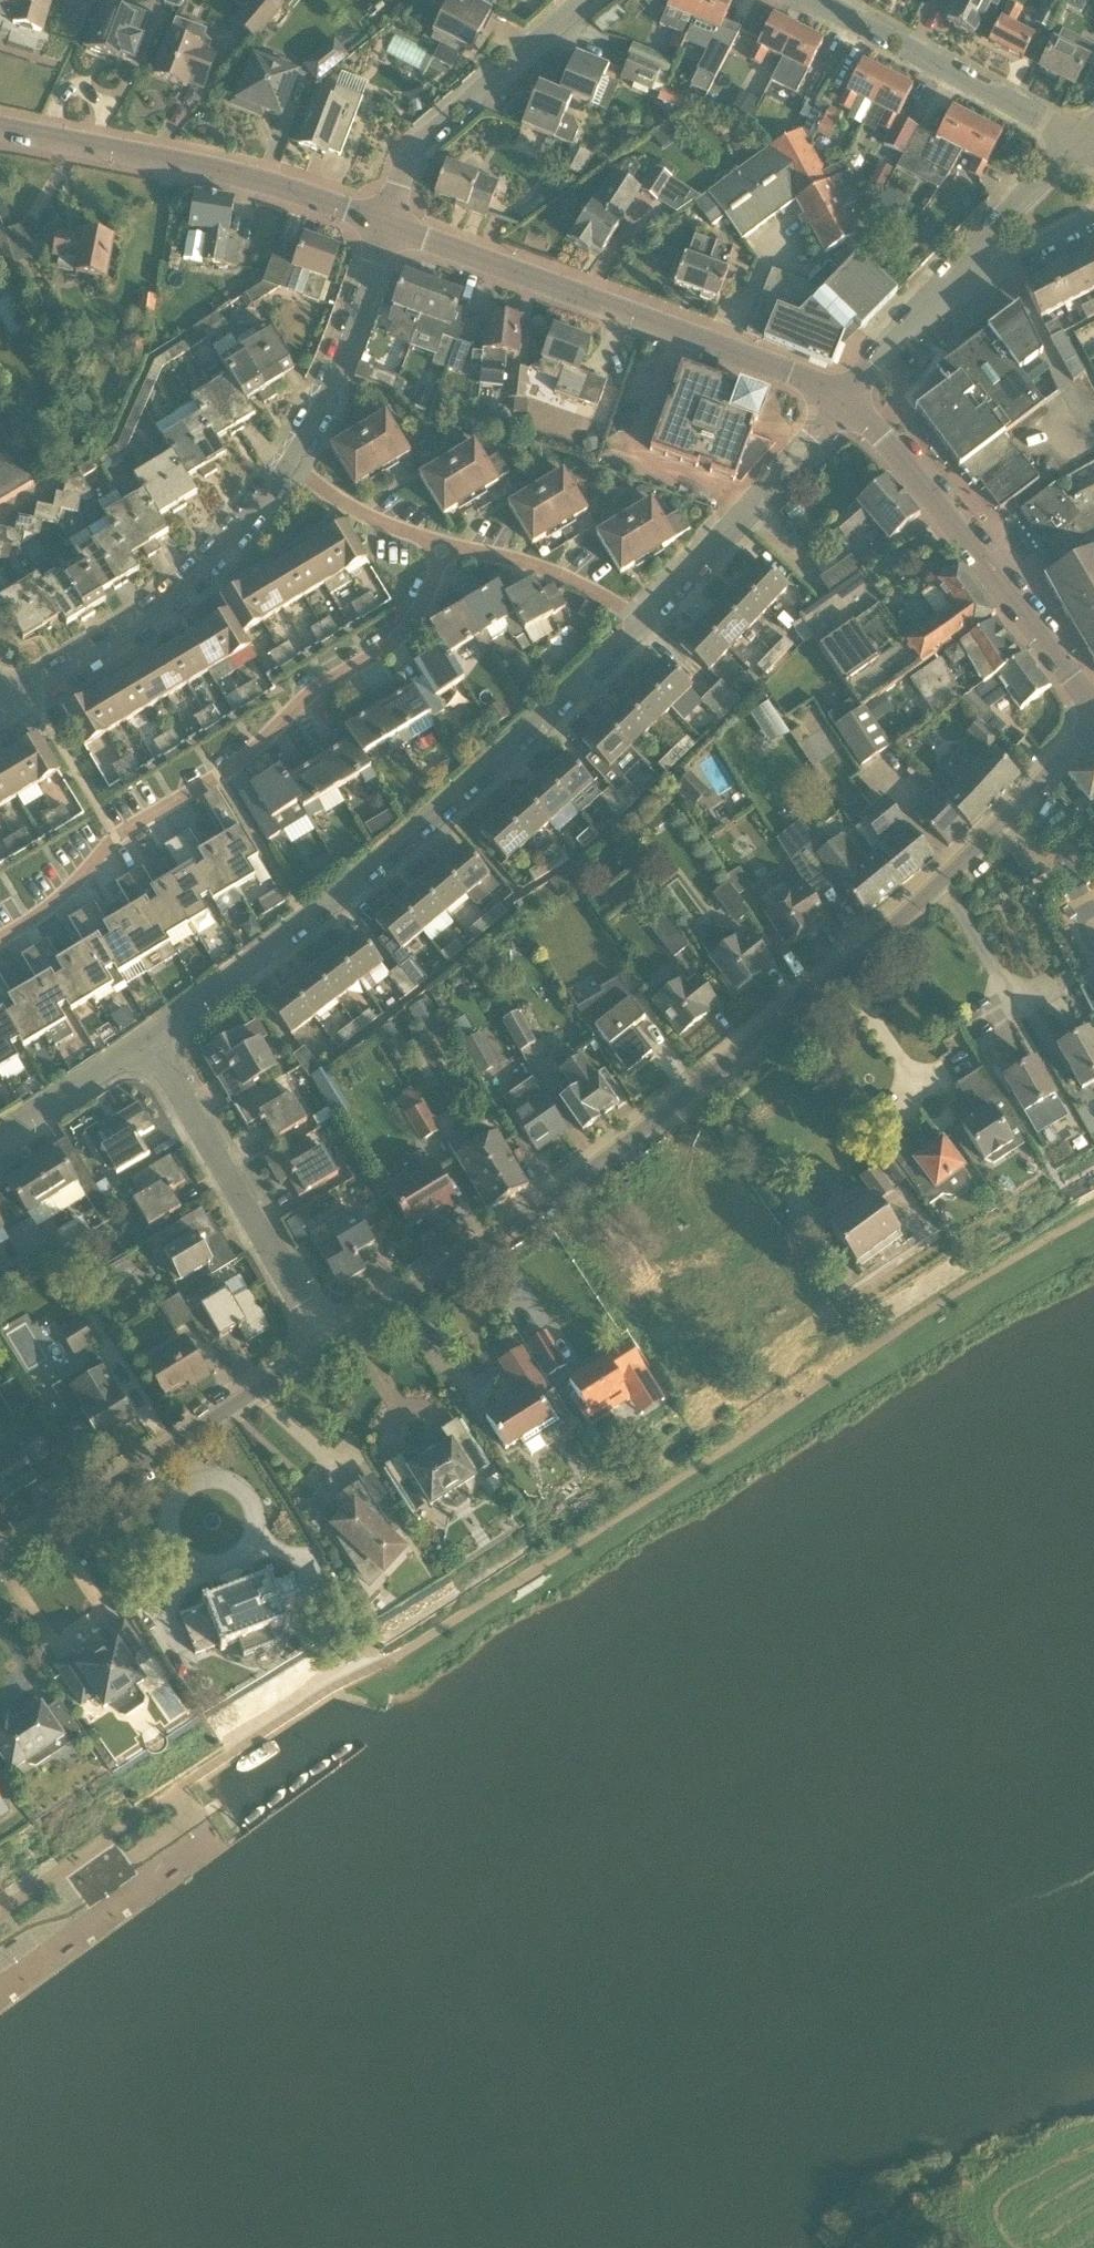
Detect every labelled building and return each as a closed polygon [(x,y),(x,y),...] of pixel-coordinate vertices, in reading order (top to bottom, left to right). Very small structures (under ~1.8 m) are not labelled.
[(0,12),(0,14),(15,18),(13,24),(20,26),(20,28),(33,32),(41,32),(50,0),(4,0),(0,12)] [(185,0),(167,0),(166,4),(180,10),(185,0)] [(283,6),(276,0),(255,0),(236,22),(255,38),(283,6)] [(433,34),(436,35),(461,48),(471,53),(493,9),(475,0),(450,0),(433,34)] [(680,51),(702,0),(671,0),(667,9),(668,10),(661,26),(676,33),(671,48),(680,51)] [(707,26),(720,32),(733,0),(702,0),(680,51),(692,56),(697,42),(700,43),(707,26)] [(989,4),(991,0),(947,0),(955,4),(946,21),(973,35),(989,4)] [(1048,30),(1062,5),(1052,0),(1047,0),(1047,1),(1035,24),(1048,30)] [(1062,5),(1081,14),(1088,0),(1065,0),(1062,5)] [(1011,3),(1001,21),(989,43),(1023,61),(1035,38),(1014,27),(1023,10),(1011,3)] [(117,5),(115,11),(97,4),(89,24),(96,26),(87,50),(108,58),(110,55),(120,59),(121,56),(133,60),(141,41),(149,17),(117,5)] [(781,62),(798,30),(772,17),(750,61),(761,67),(767,55),(781,62)] [(176,19),(170,35),(154,76),(186,88),(188,84),(203,90),(217,54),(209,51),(212,44),(205,37),(207,32),(176,19)] [(823,43),(798,30),(781,62),(775,74),(800,87),(823,43)] [(436,35),(432,42),(458,55),(461,48),(436,35)] [(1055,42),(1040,70),(1074,88),(1088,60),(1093,54),(1093,49),(1085,41),(1073,52),(1055,42)] [(335,42),(305,66),(317,81),(347,57),(335,42)] [(436,62),(449,68),(455,56),(442,50),(436,62)] [(712,87),(726,58),(711,50),(696,79),(712,87)] [(576,51),(559,92),(571,98),(592,107),(609,65),(576,51)] [(256,108),(265,111),(280,117),(296,76),(254,60),(245,84),(240,82),(231,105),(254,113),(256,108)] [(652,92),(660,71),(630,60),(622,81),(652,92)] [(859,98),(873,106),(888,77),(862,64),(840,107),(851,113),(859,98)] [(913,90),(888,77),(873,106),(887,113),(879,128),(890,133),(898,119),(913,90)] [(564,117),(571,98),(559,92),(539,84),(522,126),(572,146),(578,133),(572,120),(564,117)] [(363,98),(337,88),(331,102),(317,96),(299,145),(325,155),(326,152),(341,157),(363,98)] [(801,132),(809,148),(816,134),(828,140),(842,116),(829,110),(817,103),(801,132)] [(950,175),(962,152),(977,123),(952,110),(929,153),(939,158),(934,167),(950,175)] [(903,157),(918,129),(898,119),(890,133),(883,146),(903,157)] [(969,174),(980,180),(1002,136),(977,123),(962,152),(976,160),(969,174)] [(933,137),(918,130),(906,154),(921,162),(933,137)] [(709,193),(726,217),(742,239),(796,201),(826,255),(845,244),(854,261),(859,257),(865,263),(871,260),(845,210),(864,200),(844,163),(823,174),(809,148),(801,132),(769,149),(709,193)] [(572,146),(563,168),(582,176),(590,156),(572,146)] [(662,163),(657,169),(642,191),(657,201),(676,172),(662,163)] [(486,219),(499,184),(446,164),(435,195),(466,207),(465,211),(486,219)] [(877,197),(892,170),(880,164),(865,190),(877,197)] [(642,191),(635,184),(615,171),(594,203),(568,241),(589,254),(592,249),(601,255),(621,220),(642,191)] [(235,199),(195,192),(189,228),(209,231),(204,262),(238,267),(241,243),(228,241),(235,199)] [(726,217),(709,193),(694,204),(712,227),(726,217)] [(902,201),(893,214),(905,223),(914,210),(902,201)] [(0,217),(0,278),(1,279),(17,270),(0,217)] [(76,274),(105,279),(113,239),(110,239),(110,235),(99,233),(98,237),(79,233),(78,239),(58,236),(54,257),(78,262),(76,274)] [(305,238),(297,263),(295,270),(310,275),(302,297),(319,304),(339,249),(305,238)] [(708,265),(684,256),(679,271),(674,269),(669,282),(674,283),(700,295),(710,301),(711,299),(717,301),(727,272),(725,271),(733,248),(717,242),(708,265)] [(1093,292),(1093,252),(1073,263),(1089,294),(1093,292)] [(263,283),(251,292),(258,303),(280,289),(280,290),(290,260),(273,255),(263,283)] [(829,264),(821,273),(875,315),(896,293),(865,263),(859,257),(854,261),(841,275),(829,264)] [(1073,263),(1049,275),(1065,307),(1089,294),(1073,263)] [(875,315),(821,273),(808,286),(774,271),(748,332),(765,340),(831,367),(844,336),(855,324),(861,330),(875,315)] [(416,334),(435,286),(405,275),(388,323),(416,334)] [(1065,307),(1049,275),(1025,287),(1041,319),(1065,307)] [(435,286),(416,334),(411,348),(437,358),(435,365),(449,370),(459,342),(446,337),(462,296),(435,286)] [(258,303),(251,292),(246,295),(252,305),(253,306),(258,303)] [(132,329),(129,354),(143,356),(146,330),(152,331),(157,298),(140,295),(137,329),(132,329)] [(1093,318),(1093,304),(1093,303),(1081,309),(1088,321),(1093,318)] [(1042,354),(1019,305),(987,329),(1019,371),(1042,354)] [(198,326),(202,331),(208,339),(210,342),(228,329),(223,322),(217,313),(198,326)] [(506,365),(507,353),(515,354),(519,318),(516,317),(515,314),(505,313),(503,316),(491,314),(488,340),(485,339),(480,386),(504,388),(506,365)] [(1051,339),(1063,333),(1057,321),(1045,327),(1051,339)] [(294,369),(272,332),(266,323),(253,331),(258,339),(240,350),(271,401),(277,397),(271,387),(285,379),(282,376),(294,369)] [(607,382),(589,375),(579,372),(589,342),(554,329),(543,359),(565,367),(556,394),(580,402),(597,409),(607,382)] [(1019,371),(987,329),(960,351),(958,348),(946,357),(948,360),(937,368),(947,381),(944,384),(946,387),(937,393),(915,410),(959,468),(1004,434),(1044,404),(1019,371)] [(208,339),(202,331),(178,347),(184,355),(208,339)] [(1068,341),(1063,333),(1051,339),(1050,340),(1055,348),(1068,341)] [(1059,356),(1072,349),(1068,341),(1055,348),(1059,356)] [(163,369),(184,355),(178,347),(158,360),(163,369)] [(1076,357),(1072,349),(1059,356),(1063,364),(1076,357)] [(271,401),(240,350),(220,361),(229,377),(246,403),(258,395),(264,405),(271,401)] [(1080,364),(1076,357),(1063,364),(1068,371),(1080,364)] [(163,369),(158,360),(154,362),(143,387),(153,391),(163,369)] [(399,378),(383,372),(360,364),(355,378),(394,393),(399,378)] [(1085,373),(1080,364),(1068,371),(1073,382),(1085,373)] [(728,384),(681,367),(651,451),(735,482),(752,435),(749,434),(753,421),(757,422),(766,398),(741,389),(740,392),(727,387),(728,384)] [(528,370),(512,368),(509,399),(525,400),(528,370)] [(246,403),(229,377),(211,388),(239,434),(245,430),(242,426),(255,418),(246,403)] [(133,410),(143,414),(153,391),(143,387),(133,410)] [(216,441),(217,441),(229,433),(232,438),(239,434),(211,388),(191,400),(194,404),(216,441)] [(528,401),(514,400),(513,413),(528,414),(528,401)] [(216,441),(194,404),(175,415),(210,472),(216,468),(214,464),(227,456),(217,441),(216,441)] [(133,410),(123,432),(133,437),(143,414),(133,410)] [(172,454),(188,479),(201,472),(203,476),(210,472),(175,415),(156,427),(163,438),(162,439),(172,454)] [(385,415),(331,448),(355,488),(410,455),(385,415)] [(34,484),(0,427),(0,505),(34,484)] [(123,459),(133,437),(123,432),(116,448),(121,456),(123,459)] [(1004,434),(959,468),(974,488),(981,483),(1000,510),(1013,500),(1039,481),(1004,434)] [(499,484),(497,482),(509,475),(498,457),(486,464),(474,444),(420,476),(444,517),(499,484)] [(116,447),(97,459),(103,467),(121,456),(116,448),(116,447)] [(172,454),(153,465),(181,510),(187,507),(185,502),(198,495),(188,479),(172,454)] [(78,470),(80,474),(82,476),(84,479),(103,467),(97,459),(78,470)] [(133,478),(142,493),(159,518),(172,510),(174,515),(181,510),(153,465),(133,478)] [(95,497),(84,479),(82,476),(80,474),(66,482),(65,493),(81,497),(89,500),(95,497)] [(561,474),(508,505),(533,546),(585,514),(561,474)] [(920,515),(888,477),(858,505),(834,526),(845,539),(869,518),(889,541),(920,515)] [(1068,503),(1055,486),(1021,511),(1046,545),(1050,543),(1063,566),(1045,577),(1060,605),(1093,586),(1093,489),(1068,503)] [(54,507),(62,509),(78,513),(81,497),(65,493),(57,491),(54,507)] [(142,493),(124,504),(156,555),(162,551),(156,541),(169,533),(159,518),(142,493)] [(679,514),(664,523),(652,502),(597,535),(621,575),(675,542),(674,540),(689,531),(679,514)] [(38,504),(34,520),(52,524),(59,525),(62,509),(54,507),(38,504)] [(156,555),(124,504),(105,516),(113,529),(131,556),(143,549),(149,559),(156,555)] [(49,540),(52,524),(34,520),(19,516),(16,532),(23,534),(40,538),(49,540)] [(325,538),(345,573),(366,560),(345,526),(325,538)] [(13,547),(20,549),(23,534),(16,532),(0,528),(0,544),(13,547)] [(113,529),(95,541),(123,587),(129,583),(126,579),(139,571),(131,556),(113,529)] [(80,561),(101,594),(113,586),(116,591),(123,587),(95,541),(93,541),(86,530),(68,541),(80,561)] [(325,538),(304,551),(325,585),(330,596),(352,584),(345,573),(325,538)] [(0,544),(0,562),(1,562),(1,560),(9,561),(13,547),(0,544)] [(304,551),(283,563),(304,598),(325,585),(304,551)] [(820,580),(830,596),(863,573),(852,558),(820,580)] [(80,561),(61,573),(89,619),(95,615),(93,610),(106,602),(101,594),(80,561)] [(262,575),(283,610),(304,598),(283,563),(262,575)] [(760,563),(740,584),(768,610),(787,589),(760,563)] [(996,615),(962,568),(935,587),(921,597),(937,620),(905,642),(922,665),(993,617),(996,615)] [(89,619),(61,573),(42,584),(67,626),(80,618),(82,622),(89,619)] [(905,642),(880,606),(884,603),(863,573),(830,596),(799,617),(802,621),(814,639),(841,683),(861,710),(922,665),(905,642)] [(262,575),(242,588),(263,623),(283,610),(262,575)] [(37,576),(18,588),(46,634),(52,630),(50,625),(62,618),(42,584),(37,576)] [(505,598),(525,633),(566,608),(557,593),(545,601),(533,581),(505,598)] [(720,605),(748,631),(768,610),(740,584),(720,605)] [(457,594),(487,645),(510,631),(509,633),(513,640),(517,641),(524,637),(525,633),(505,598),(498,586),(478,598),(471,586),(457,594)] [(1060,605),(1093,664),(1093,586),(1060,605)] [(46,634),(18,588),(0,599),(0,602),(23,641),(37,633),(39,638),(46,634)] [(221,600),(229,614),(230,613),(243,635),(263,623),(242,588),(221,600)] [(370,594),(361,600),(370,614),(379,609),(370,594)] [(443,649),(449,656),(476,639),(482,649),(487,645),(457,594),(442,603),(450,616),(430,628),(442,649),(443,649)] [(351,606),(360,620),(370,614),(361,600),(351,606)] [(720,605),(701,625),(728,652),(748,631),(720,605)] [(250,648),(243,635),(230,613),(229,614),(208,626),(229,661),(250,648)] [(793,628),(795,625),(784,614),(777,621),(788,632),(793,628)] [(330,619),(320,625),(329,639),(339,633),(330,619)] [(804,645),(814,639),(802,621),(795,625),(793,628),(804,645)] [(937,719),(959,704),(1023,659),(996,621),(958,648),(910,682),(937,719)] [(311,631),(319,644),(329,639),(320,625),(311,631)] [(728,652),(701,625),(681,646),(708,673),(728,652)] [(208,626),(187,638),(208,673),(229,661),(208,626)] [(187,638),(167,651),(188,685),(208,673),(187,638)] [(779,661),(793,647),(785,639),(771,653),(779,661)] [(288,664),(298,658),(289,644),(279,649),(288,664)] [(270,655),(278,669),(288,664),(279,649),(270,655)] [(411,687),(431,719),(444,711),(437,700),(465,683),(449,656),(443,649),(442,649),(415,665),(423,679),(411,687)] [(167,698),(188,685),(167,651),(146,663),(167,698)] [(779,661),(771,653),(758,667),(766,675),(775,665),(779,661)] [(1026,656),(1023,659),(959,704),(981,723),(990,712),(985,708),(1007,693),(1021,712),(1051,690),(1026,656)] [(665,662),(644,682),(671,709),(691,689),(665,662)] [(146,663),(126,676),(146,710),(167,698),(146,663)] [(126,722),(146,710),(126,676),(105,688),(126,722)] [(671,709),(644,682),(624,702),(651,729),(671,709)] [(721,682),(712,692),(731,711),(741,701),(721,682)] [(256,683),(246,689),(254,702),(264,696),(256,683)] [(372,697),(402,746),(435,725),(431,719),(411,687),(392,699),(386,688),(372,697)] [(105,688),(84,700),(105,735),(126,722),(105,688)] [(254,702),(246,689),(236,695),(244,708),(254,702)] [(731,711),(712,692),(702,702),(721,721),(731,711)] [(346,729),(364,758),(386,744),(392,753),(396,750),(402,746),(372,697),(358,705),(365,717),(346,729)] [(865,707),(861,710),(853,699),(828,716),(861,767),(891,747),(865,707)] [(64,713),(85,747),(105,735),(84,700),(64,713)] [(769,743),(787,733),(770,701),(751,711),(769,743)] [(651,729),(624,702),(604,722),(630,749),(651,729)] [(215,708),(205,714),(213,727),(223,721),(215,708)] [(501,713),(490,709),(484,713),(492,727),(511,715),(507,709),(501,713)] [(213,727),(205,714),(195,719),(203,733),(213,727)] [(630,749),(604,722),(583,742),(594,754),(593,755),(595,755),(620,780),(619,781),(641,761),(642,763),(643,762),(638,757),(630,749)] [(320,762),(337,790),(360,776),(366,785),(376,778),(364,758),(346,729),(332,738),(339,750),(320,762)] [(173,732),(164,738),(172,751),(181,746),(173,732)] [(17,751),(38,785),(59,773),(38,738),(17,751)] [(172,751),(164,738),(154,744),(162,757),(172,751)] [(689,739),(675,752),(682,761),(697,747),(689,739)] [(972,831),(1020,778),(991,752),(987,756),(977,747),(968,757),(962,751),(945,769),(931,784),(935,788),(947,799),(945,803),(969,829),(972,831)] [(0,761),(0,768),(17,798),(38,785),(17,751),(0,761)] [(682,761),(675,752),(660,767),(668,775),(682,761)] [(122,762),(131,776),(136,773),(141,770),(132,756),(122,762)] [(567,757),(545,776),(571,805),(592,785),(567,757)] [(1069,776),(1093,810),(1093,757),(1069,776)] [(293,761),(279,769),(308,818),(309,820),(324,811),(318,802),(337,790),(320,762),(301,773),(293,761)] [(113,768),(122,781),(131,776),(122,762),(113,768)] [(17,798),(0,768),(0,808),(17,798)] [(308,818),(279,769),(251,786),(264,807),(252,815),(268,841),(308,818)] [(136,773),(131,776),(122,781),(128,791),(142,783),(136,773)] [(674,790),(682,799),(698,782),(690,774),(674,790)] [(524,796),(549,824),(571,805),(545,776),(524,796)] [(627,785),(617,794),(630,809),(640,799),(627,785)] [(630,809),(617,794),(611,788),(600,799),(620,818),(630,809)] [(911,815),(949,849),(969,829),(945,803),(947,799),(935,788),(911,815)] [(524,796),(502,815),(528,843),(549,824),(524,796)] [(886,801),(874,810),(897,839),(890,845),(902,860),(906,857),(920,873),(935,860),(909,828),(908,829),(886,801)] [(227,836),(219,841),(231,862),(221,868),(235,891),(255,878),(247,865),(258,859),(224,803),(212,810),(227,836)] [(63,806),(54,812),(63,827),(72,821),(63,806)] [(382,815),(389,827),(397,822),(391,810),(382,815)] [(875,855),(876,857),(875,857),(900,889),(920,873),(906,857),(902,860),(890,845),(897,839),(874,810),(861,821),(883,848),(875,855)] [(44,818),(53,833),(63,827),(54,812),(44,818)] [(528,843),(502,815),(481,834),(507,863),(528,843)] [(791,863),(817,842),(801,822),(777,841),(791,863)] [(593,829),(577,843),(585,851),(600,838),(593,829)] [(22,831),(12,837),(22,852),(31,846),(22,831)] [(190,831),(176,840),(210,896),(214,903),(235,891),(221,868),(231,862),(219,841),(202,851),(190,831)] [(3,842),(12,857),(22,852),(12,837),(3,842)] [(175,904),(188,927),(208,915),(200,902),(210,896),(176,840),(164,847),(179,873),(172,877),(184,898),(175,904)] [(866,917),(900,889),(875,857),(876,857),(875,855),(856,869),(834,841),(816,856),(866,917)] [(442,867),(467,897),(489,878),(464,848),(442,867)] [(546,863),(552,872),(569,862),(563,852),(546,863)] [(552,872),(546,863),(530,873),(536,883),(552,872)] [(142,867),(129,875),(168,940),(188,927),(175,904),(184,898),(172,877),(155,888),(142,867)] [(442,867),(420,885),(445,915),(467,897),(442,867)] [(735,888),(734,889),(741,898),(755,889),(742,869),(729,878),(735,888)] [(568,870),(549,882),(560,899),(578,887),(571,875),(568,870)] [(578,887),(588,881),(581,870),(571,875),(578,887)] [(132,909),(124,913),(137,935),(127,941),(141,964),(170,946),(167,940),(168,940),(129,875),(116,883),(132,909)] [(827,920),(804,884),(791,893),(794,898),(766,915),(788,950),(817,932),(815,927),(827,920)] [(420,885),(398,904),(423,933),(445,915),(420,885)] [(275,892),(258,903),(265,914),(282,904),(275,892)] [(82,912),(115,970),(120,977),(141,964),(127,941),(137,935),(124,913),(107,924),(95,904),(82,912)] [(423,933),(398,904),(376,922),(401,951),(423,933)] [(500,906),(485,918),(492,927),(507,914),(500,906)] [(752,915),(744,906),(732,915),(740,924),(752,915)] [(115,970),(82,912),(69,919),(85,945),(78,949),(91,972),(80,979),(93,1000),(112,989),(113,991),(124,984),(120,977),(115,970)] [(492,927),(485,918),(470,931),(477,940),(492,927)] [(704,948),(711,959),(724,977),(721,979),(734,995),(762,973),(760,970),(771,961),(750,934),(739,943),(737,939),(734,941),(726,932),(716,930),(704,938),(704,948)] [(359,936),(336,953),(360,984),(382,966),(359,936)] [(678,958),(689,950),(680,939),(670,947),(678,958)] [(91,972),(78,949),(59,960),(47,940),(34,948),(67,1005),(72,1012),(93,1000),(80,979),(91,972)] [(441,955),(448,964),(464,951),(457,942),(441,955)] [(58,1011),(67,1005),(34,948),(21,955),(37,982),(29,986),(43,1008),(32,1015),(45,1036),(66,1024),(58,1011)] [(313,971),(337,1001),(360,984),(336,953),(313,971)] [(399,968),(416,990),(428,981),(410,959),(399,968)] [(416,990),(399,968),(388,977),(405,999),(416,990)] [(313,971),(291,988),(314,1019),(337,1001),(313,971)] [(20,1041),(24,1048),(45,1036),(32,1015),(43,1008),(29,986),(12,997),(0,977),(0,1009),(20,1041)] [(682,982),(654,1004),(680,1037),(708,1016),(718,1005),(696,977),(685,986),(682,982)] [(314,1019),(291,988),(268,1006),(291,1036),(314,1019)] [(617,1012),(609,1000),(604,993),(582,1011),(616,1055),(615,1056),(628,1072),(652,1054),(633,1029),(645,1020),(630,1001),(617,1012)] [(409,1012),(422,1033),(441,1022),(428,1000),(409,1012)] [(20,1041),(0,1009),(0,1070),(18,1060),(10,1047),(20,1041)] [(370,1012),(354,1024),(361,1033),(376,1021),(370,1012)] [(503,1022),(520,1053),(536,1044),(518,1013),(503,1022)] [(395,1032),(389,1023),(378,1032),(384,1040),(395,1032)] [(361,1033),(354,1024),(339,1036),(346,1045),(361,1033)] [(275,1069),(260,1042),(252,1047),(242,1031),(203,1054),(218,1079),(232,1070),(243,1088),(275,1069)] [(1087,1032),(1059,1049),(1083,1091),(1093,1085),(1093,1044),(1087,1032)] [(497,1067),(479,1035),(463,1044),(481,1076),(497,1067)] [(92,1046),(86,1036),(78,1040),(84,1050),(92,1046)] [(306,1049),(293,1058),(310,1080),(323,1071),(306,1049)] [(412,1061),(424,1082),(440,1073),(428,1053),(412,1061)] [(575,1092),(561,1102),(583,1133),(617,1109),(618,1111),(627,1105),(604,1072),(595,1078),(581,1058),(561,1072),(575,1092)] [(1037,1136),(1066,1119),(1035,1063),(1005,1080),(1037,1136)] [(1020,1128),(997,1091),(983,1070),(982,1071),(995,1092),(983,1100),(990,1111),(963,1128),(983,1159),(995,1165),(1010,1155),(1010,1142),(1007,1137),(1020,1128)] [(340,1093),(326,1071),(312,1079),(325,1102),(340,1093)] [(283,1101),(273,1083),(234,1107),(249,1132),(264,1123),(274,1141),(307,1122),(292,1096),(283,1101)] [(540,1095),(511,1116),(538,1152),(566,1131),(540,1095)] [(422,1143),(440,1132),(419,1097),(401,1107),(422,1143)] [(101,1149),(117,1176),(150,1157),(140,1139),(155,1130),(139,1104),(100,1127),(110,1144),(101,1149)] [(478,1129),(449,1146),(489,1212),(528,1189),(494,1132),(489,1130),(487,1130),(481,1133),(478,1129)] [(314,1154),(305,1137),(265,1160),(280,1185),(292,1178),(295,1177),(298,1181),(291,1185),(299,1199),(338,1176),(323,1149),(314,1154)] [(887,1150),(924,1200),(939,1189),(943,1195),(952,1196),(965,1187),(966,1179),(961,1172),(964,1170),(943,1142),(916,1163),(913,1159),(916,1157),(902,1139),(887,1150)] [(58,1152),(32,1168),(61,1213),(86,1197),(103,1225),(115,1217),(94,1184),(78,1158),(66,1165),(58,1152)] [(133,1203),(149,1229),(181,1210),(171,1193),(186,1184),(171,1158),(131,1181),(141,1198),(133,1203)] [(436,1168),(432,1161),(421,1168),(411,1159),(396,1168),(398,1183),(388,1189),(410,1228),(428,1218),(430,1223),(458,1207),(436,1168)] [(344,1166),(352,1179),(362,1173),(354,1160),(344,1166)] [(5,1203),(35,1258),(50,1250),(37,1228),(61,1213),(32,1168),(7,1184),(16,1197),(5,1203)] [(802,1222),(821,1247),(822,1247),(831,1259),(843,1249),(856,1267),(901,1234),(879,1204),(893,1193),(875,1170),(861,1180),(874,1197),(830,1230),(816,1212),(802,1222)] [(3,1231),(6,1236),(22,1265),(35,1258),(5,1203),(0,1206),(0,1232),(3,1231)] [(174,1284),(179,1281),(180,1283),(213,1264),(202,1245),(217,1236),(202,1211),(163,1234),(150,1241),(174,1284)] [(356,1257),(374,1246),(355,1214),(327,1230),(332,1239),(316,1248),(339,1287),(365,1272),(356,1257)] [(285,1224),(297,1245),(307,1239),(303,1231),(305,1229),(298,1217),(285,1224)] [(125,1289),(140,1281),(128,1260),(113,1268),(125,1289)] [(249,1291),(233,1300),(228,1292),(201,1308),(220,1340),(238,1330),(247,1345),(272,1330),(249,1291)] [(194,1321),(180,1296),(160,1309),(175,1333),(194,1321)] [(75,1356),(99,1341),(84,1316),(60,1332),(75,1356)] [(547,1332),(528,1344),(549,1377),(568,1365),(547,1332)] [(185,1340),(146,1365),(165,1397),(188,1382),(192,1388),(208,1377),(185,1340)] [(630,1399),(632,1402),(655,1387),(628,1346),(569,1384),(584,1407),(579,1410),(588,1425),(590,1424),(591,1426),(612,1412),(611,1410),(630,1399)] [(522,1398),(487,1419),(506,1450),(522,1441),(525,1446),(539,1437),(546,1449),(567,1436),(560,1425),(569,1418),(554,1394),(551,1395),(522,1348),(500,1362),(522,1398)] [(72,1420),(83,1414),(101,1443),(135,1422),(99,1363),(54,1390),(72,1420)] [(0,1386),(0,1391),(10,1410),(27,1400),(15,1378),(0,1386)] [(4,1503),(37,1483),(29,1469),(49,1456),(34,1432),(0,1453),(0,1497),(4,1503)] [(474,1479),(468,1470),(481,1462),(471,1446),(458,1454),(451,1443),(436,1452),(435,1450),(421,1459),(422,1461),(407,1470),(414,1481),(402,1489),(413,1508),(426,1500),(431,1508),(440,1502),(446,1512),(456,1514),(469,1505),(472,1494),(466,1485),(474,1479)] [(372,1472),(362,1478),(375,1501),(386,1495),(372,1472)] [(382,1572),(404,1548),(359,1478),(358,1479),(360,1482),(335,1498),(350,1511),(335,1528),(343,1536),(339,1540),(362,1576),(374,1564),(382,1572)] [(339,1598),(333,1576),(322,1579),(317,1559),(303,1563),(314,1605),(339,1598)] [(207,1601),(224,1651),(239,1646),(244,1660),(277,1648),(272,1634),(291,1627),(285,1611),(299,1606),(292,1587),(277,1593),(271,1577),(207,1601)] [(140,1669),(151,1661),(137,1641),(124,1622),(109,1633),(116,1644),(79,1669),(71,1658),(56,1668),(68,1687),(82,1707),(95,1698),(104,1711),(113,1705),(120,1716),(127,1718),(144,1706),(146,1700),(137,1688),(148,1680),(140,1669)] [(24,1763),(26,1767),(37,1768),(51,1759),(53,1748),(51,1745),(76,1728),(58,1702),(45,1711),(41,1705),(13,1724),(8,1717),(0,1722),(0,1756),(10,1772),(24,1763)]
